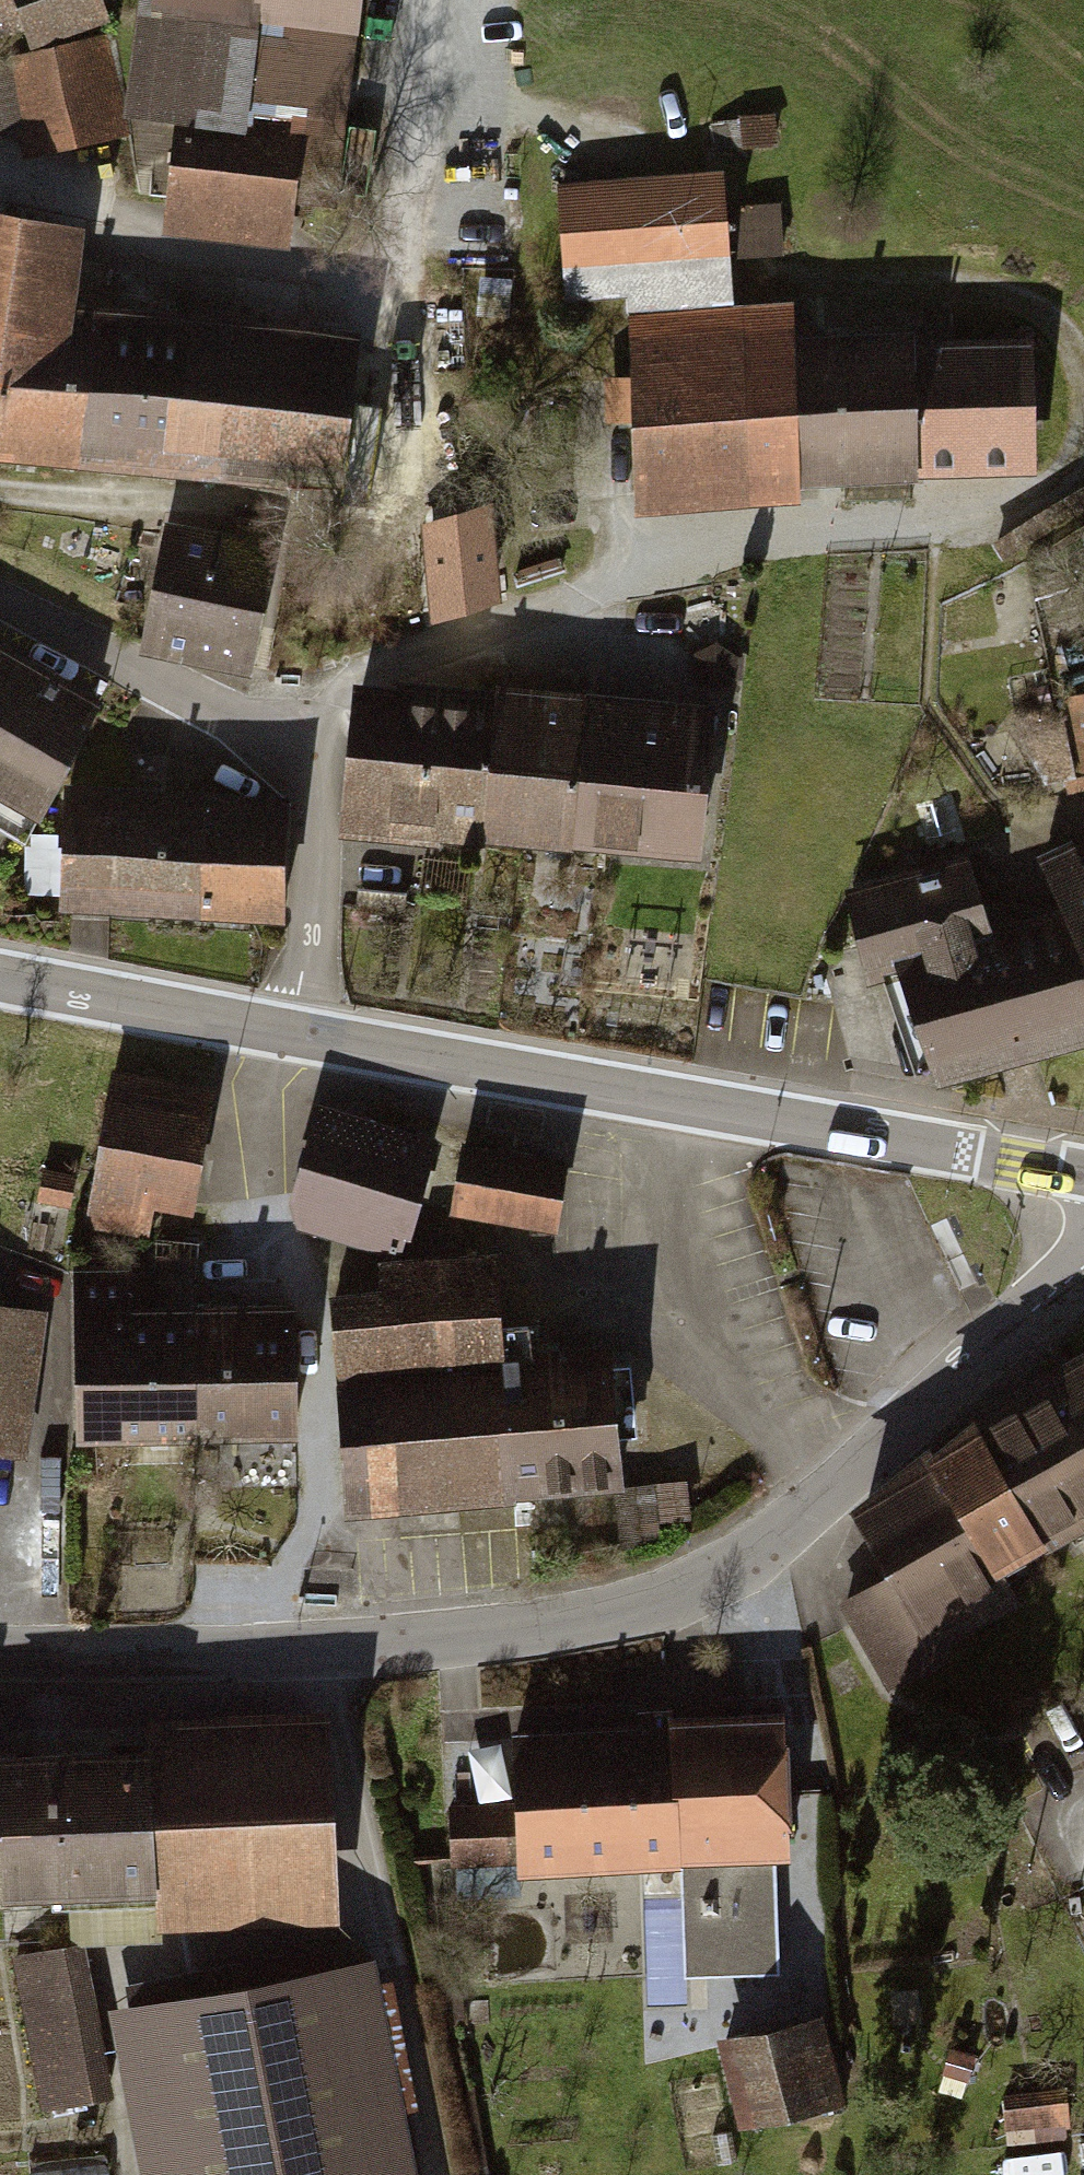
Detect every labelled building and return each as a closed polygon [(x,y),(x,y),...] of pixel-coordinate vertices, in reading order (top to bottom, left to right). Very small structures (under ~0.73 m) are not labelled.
[(104,0),(0,0),(0,36),(25,29),(31,47),(111,24),(104,0)] [(354,0),(166,0),(153,112),(187,116),(175,228),(289,241),(299,151),(336,156),(354,0)] [(111,40),(0,64),(0,129),(19,125),(26,157),(132,133),(111,40)] [(716,145),(773,141),(772,119),(715,123),(716,145)] [(560,195),(565,266),(726,255),(723,211),(721,184),(560,195)] [(778,207),(723,211),(726,255),(781,251),(778,207)] [(86,481),(101,312),(83,311),(92,243),(0,228),(0,474),(86,481)] [(628,285),(632,340),(790,330),(790,312),(730,315),(726,255),(565,266),(566,289),(628,285)] [(369,337),(101,312),(86,481),(354,506),(369,337)] [(795,471),(1025,461),(1020,342),(910,347),(810,351),(809,329),(790,330),(632,340),(633,380),(634,418),(638,496),(796,489),(795,471)] [(634,418),(633,380),(614,380),(615,418),(634,418)] [(239,546),(173,534),(150,660),(262,680),(291,525),(244,517),(239,546)] [(427,538),(438,621),(501,600),(489,517),(427,538)] [(0,658),(0,822),(24,835),(94,711),(0,658)] [(354,848),(493,856),(503,696),(364,687),(354,848)] [(1059,700),(1075,775),(1083,773),(1083,695),(1059,700)] [(493,856),(596,862),(605,702),(503,696),(493,856)] [(596,862),(718,869),(728,709),(605,702),(596,862)] [(73,789),(65,919),(284,932),(292,802),(73,789)] [(1031,1057),(1083,1041),(1083,856),(1080,847),(1046,862),(1068,914),(996,936),(1031,1057)] [(996,936),(974,863),(852,898),(879,990),(909,982),(938,1084),(1031,1057),(996,936)] [(219,1096),(121,1079),(94,1236),(148,1245),(153,1216),(197,1223),(219,1096)] [(441,1145),(326,1112),(293,1228),(391,1255),(402,1214),(420,1219),(441,1145)] [(556,1166),(464,1150),(455,1203),(547,1219),(556,1166)] [(334,1303),(347,1500),(618,1476),(609,1354),(531,1360),(528,1326),(499,1329),(494,1264),(460,1266),(457,1229),(422,1231),(424,1268),(381,1271),(384,1299),(334,1303)] [(78,1275),(84,1454),(201,1450),(196,1315),(139,1317),(137,1273),(78,1275)] [(0,1304),(0,1449),(16,1451),(34,1309),(0,1304)] [(196,1315),(201,1450),(303,1446),(298,1312),(196,1315)] [(1064,1556),(1083,1544),(1083,1367),(987,1424),(1064,1556)] [(845,1618),(888,1691),(1026,1611),(1012,1586),(1064,1556),(987,1424),(864,1518),(903,1585),(845,1618)] [(625,1734),(632,1857),(675,1855),(670,1731),(669,1710),(640,1711),(641,1733),(625,1734)] [(156,1758),(162,1914),(163,1942),(334,1936),(327,1718),(155,1724),(156,1758)] [(670,1731),(675,1855),(680,1855),(684,1976),(779,1972),(776,1883),(774,1883),(773,1852),(786,1852),(781,1727),(670,1731)] [(520,1861),(632,1857),(625,1734),(514,1738),(517,1811),(452,1814),(454,1856),(519,1853),(520,1861)] [(162,1914),(156,1758),(0,1765),(0,1920),(162,1914)] [(123,1998),(158,2174),(416,2174),(371,1948),(123,1998)] [(92,1949),(16,1959),(38,2117),(114,2107),(92,1949)] [(827,2026),(729,2051),(753,2144),(850,2120),(827,2026)] [(1069,2085),(997,2089),(999,2133),(1072,2129),(1069,2085)]
